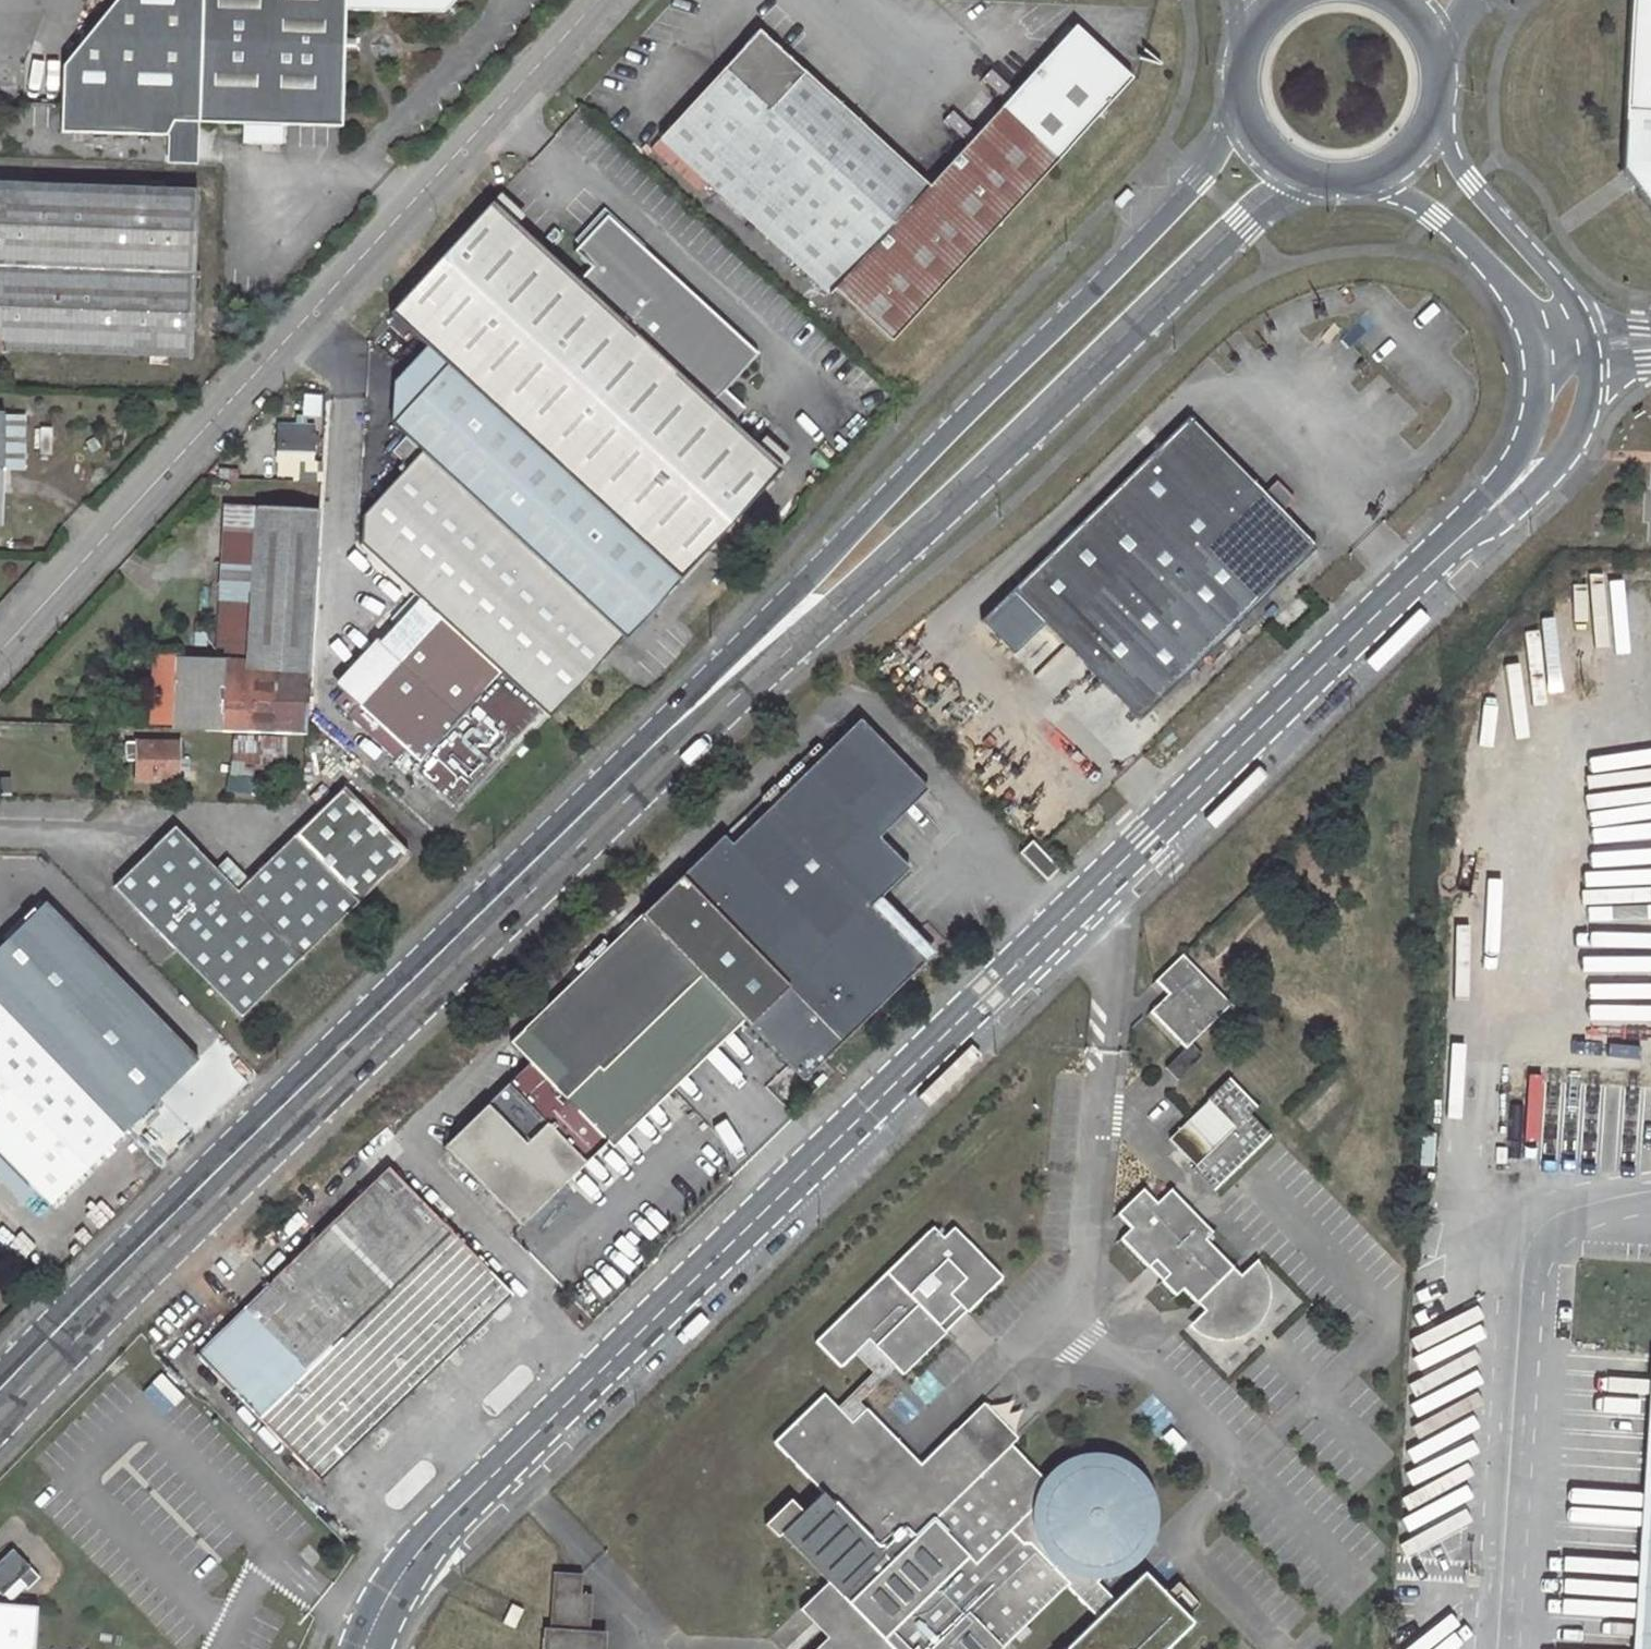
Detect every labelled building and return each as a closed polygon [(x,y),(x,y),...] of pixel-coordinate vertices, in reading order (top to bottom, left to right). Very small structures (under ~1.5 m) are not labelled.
[(204,0),(121,0),(66,69),(64,134),(75,134),(73,187),(84,187),(86,135),(170,137),(171,123),(199,124),(204,0)] [(346,37),(347,9),(446,12),(455,4),(455,0),(204,0),(199,124),(244,125),(250,125),(250,128),(270,128),(270,125),(283,126),(343,127),(345,51),(346,37)] [(1621,170),(1650,211),(1650,0),(1631,0),(1621,170)] [(452,18),(460,10),(455,4),(446,12),(452,18)] [(662,135),(831,292),(836,286),(893,339),(1129,80),(1074,29),(929,185),(759,29),(662,135)] [(346,37),(345,51),(356,51),(356,37),(346,37)] [(243,137),(282,138),(283,126),(270,125),(270,128),(250,128),(250,125),(244,125),(243,137)] [(192,356),(198,192),(84,187),(73,187),(0,184),(0,348),(192,356)] [(428,382),(660,595),(679,575),(680,576),(781,467),(731,422),(745,407),(724,388),(757,353),(607,215),(576,249),(593,266),(578,281),(491,202),(392,311),(429,345),(447,362),(428,382)] [(447,362),(429,345),(410,365),(428,382),(447,362)] [(395,381),(391,422),(428,382),(410,365),(395,381)] [(501,672),(549,715),(624,635),(660,595),(428,382),(391,422),(406,435),(392,449),(408,464),(364,512),(362,544),(420,597),(501,672)] [(1190,415),(982,618),(1014,652),(1045,621),(1057,610),(1151,706),(1317,545),(1282,509),(1265,492),(1190,415)] [(279,432),(278,459),(313,461),(315,433),(279,432)] [(322,466),(301,466),(301,479),(321,479),(322,466)] [(1294,497),(1277,480),(1265,492),(1282,509),(1294,497)] [(307,732),(320,510),(258,506),(248,663),(176,660),(177,654),(154,654),(151,721),(204,723),(204,728),(307,732)] [(420,597),(339,685),(419,760),(501,672),(420,597)] [(1045,621),(1140,717),(1151,706),(1057,610),(1045,621)] [(738,1012),(803,1079),(925,960),(872,906),(910,868),(879,836),(929,788),(860,718),(732,842),(724,834),(604,952),(661,1011),(700,973),(738,1012)] [(126,740),(125,759),(137,759),(137,780),(179,781),(180,742),(126,740)] [(10,794),(11,778),(0,778),(0,793),(10,794)] [(175,824),(115,885),(241,1014),(359,901),(294,834),(238,889),(175,824)] [(1060,867),(1033,839),(1027,845),(1054,873),(1060,867)] [(1027,845),(1020,851),(1047,879),(1054,873),(1027,845)] [(0,946),(0,1154),(49,1204),(198,1057),(46,901),(0,946)] [(521,1224),(738,1012),(700,973),(661,1011),(604,952),(526,1029),(567,1071),(553,1084),(530,1060),(445,1145),(521,1224)] [(1168,993),(1153,1010),(1187,1045),(1166,1065),(1177,1078),(1203,1053),(1192,1040),(1224,1009),(1187,971),(1193,965),(1182,953),(1156,980),(1168,993)] [(1224,1009),(1230,1003),(1193,965),(1187,971),(1224,1009)] [(1213,1190),(1270,1135),(1249,1113),(1256,1106),(1229,1077),(1206,1099),(1208,1101),(1169,1139),(1194,1164),(1191,1167),(1213,1190)] [(388,1165),(196,1352),(319,1480),(513,1294),(388,1165)] [(1155,1260),(1168,1273),(1162,1279),(1176,1294),(1182,1288),(1195,1301),(1183,1312),(1191,1318),(1203,1324),(1209,1325),(1219,1325),(1232,1321),(1243,1314),(1250,1304),(1255,1291),(1256,1282),(1255,1275),(1250,1263),(1244,1255),(1232,1266),(1205,1238),(1212,1232),(1170,1188),(1156,1201),(1143,1188),(1118,1213),(1131,1227),(1120,1237),(1148,1266),(1155,1260)] [(933,1227),(815,1341),(840,1365),(853,1353),(868,1339),(895,1367),(902,1375),(945,1332),(944,1331),(939,1325),(960,1305),(965,1310),(966,1311),(1002,1278),(954,1227),(943,1237),(933,1227)] [(939,1325),(944,1331),(965,1310),(960,1305),(939,1325)] [(852,1422),(865,1408),(859,1402),(895,1367),(868,1339),(853,1353),(871,1373),(836,1407),(852,1422)] [(1068,1586),(1098,1616),(1115,1600),(1098,1582),(1132,1549),(1138,1540),(1141,1530),(1143,1516),(1139,1498),(1131,1486),(1123,1478),(1114,1473),(1104,1469),(1093,1468),(1082,1469),(1066,1475),(1060,1480),(1052,1488),(998,1431),(985,1416),(926,1470),(865,1408),(852,1422),(836,1407),(824,1394),(775,1443),(821,1491),(801,1511),(790,1499),(765,1523),(777,1536),(781,1533),(828,1582),(814,1596),(840,1624),(827,1638),(815,1648),(1002,1648),(1068,1586)] [(1639,1648),(1650,1648),(1650,1471),(1639,1648)] [(0,1560),(0,1589),(3,1592),(31,1565),(13,1547),(0,1560)] [(553,1572),(549,1628),(544,1628),(543,1648),(605,1648),(606,1632),(591,1630),(592,1595),(581,1593),(583,1574),(553,1572)] [(1064,1648),(1164,1648),(1165,1648),(1191,1623),(1143,1572),(1115,1600),(1098,1616),(1064,1648)] [(814,1596),(800,1609),(827,1638),(840,1624),(814,1596)] [(42,1609),(0,1603),(0,1648),(39,1648),(42,1609)] [(511,1607),(502,1627),(512,1631),(521,1612),(511,1607)]
